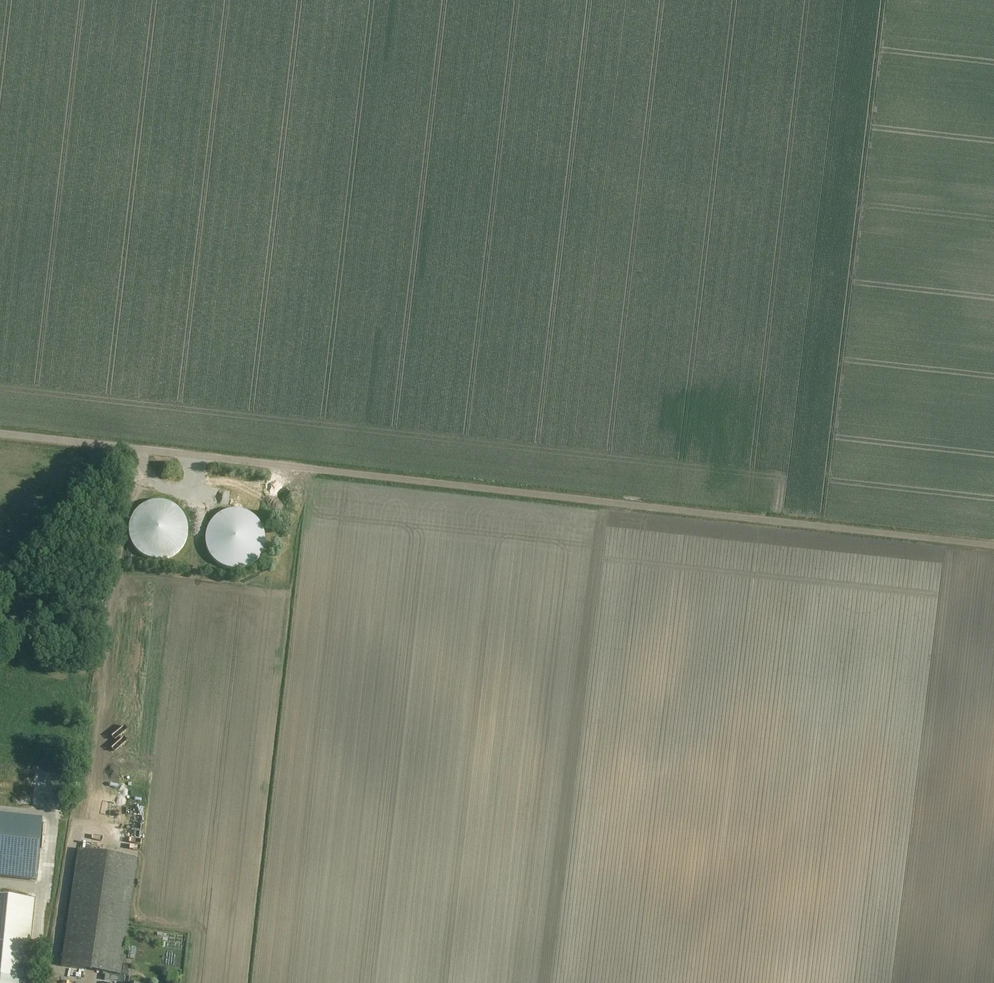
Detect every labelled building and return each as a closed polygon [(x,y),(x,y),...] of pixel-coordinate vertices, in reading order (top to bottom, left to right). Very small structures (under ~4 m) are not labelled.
[(128,529),(128,530),(128,531),(128,532),(128,534),(128,535),(128,536),(129,537),(129,538),(129,539),(129,540),(130,541),(130,542),(130,543),(131,543),(131,544),(132,545),(132,546),(133,547),(134,548),(134,549),(135,550),(136,550),(136,551),(137,552),(138,553),(139,553),(139,554),(140,555),(141,555),(142,556),(143,556),(144,557),(145,557),(146,558),(147,558),(148,559),(149,559),(150,559),(151,560),(153,560),(154,560),(155,560),(156,560),(157,560),(158,560),(159,560),(160,560),(161,560),(162,560),(163,560),(164,560),(165,559),(166,559),(167,559),(168,558),(169,558),(170,558),(171,557),(172,557),(173,556),(174,555),(175,554),(176,554),(177,553),(178,553),(178,552),(179,551),(180,550),(181,550),(181,549),(182,548),(182,547),(183,546),(183,545),(184,544),(184,543),(185,543),(185,542),(186,541),(186,540),(186,539),(187,538),(187,537),(187,536),(187,535),(187,534),(187,532),(187,531),(187,530),(187,529),(187,528),(187,527),(187,526),(187,525),(187,524),(187,523),(186,522),(186,521),(186,520),(185,519),(185,518),(184,517),(184,516),(184,515),(183,515),(182,514),(182,513),(181,512),(181,511),(180,510),(179,510),(178,509),(178,508),(177,508),(176,507),(175,506),(174,506),(173,505),(172,504),(171,504),(170,503),(169,503),(168,502),(167,502),(166,502),(165,501),(164,501),(163,501),(162,501),(161,501),(160,501),(159,501),(158,501),(157,501),(156,501),(155,501),(154,501),(153,501),(151,501),(150,501),(149,502),(148,502),(147,503),(146,503),(145,504),(144,504),(143,505),(142,505),(141,506),(140,506),(139,507),(139,508),(138,508),(137,509),(136,510),(135,511),(134,512),(134,513),(133,514),(132,515),(131,516),(131,517),(130,518),(130,519),(130,520),(129,521),(129,522),(129,523),(129,524),(128,525),(128,526),(128,527),(128,528),(128,529)] [(205,539),(205,540),(205,541),(205,542),(205,543),(205,544),(206,545),(206,546),(206,547),(206,548),(207,549),(207,550),(207,551),(208,552),(208,553),(209,554),(209,555),(210,556),(210,557),(211,557),(211,558),(212,559),(213,560),(214,561),(215,562),(216,562),(216,563),(217,564),(218,564),(219,565),(220,565),(221,566),(222,566),(222,567),(223,567),(224,567),(224,568),(225,568),(226,568),(227,568),(228,569),(229,569),(230,569),(231,569),(232,569),(233,569),(234,569),(235,569),(236,569),(237,569),(238,569),(239,569),(240,569),(241,569),(242,569),(242,568),(243,568),(244,568),(245,568),(246,567),(247,567),(247,566),(248,566),(249,565),(250,565),(251,564),(252,564),(253,563),(254,562),(255,561),(256,560),(257,559),(258,558),(258,557),(259,557),(259,556),(260,556),(260,555),(261,554),(261,553),(261,552),(262,552),(262,551),(262,550),(263,549),(263,548),(263,547),(263,546),(264,545),(264,544),(264,543),(264,542),(264,541),(264,540),(264,539),(264,538),(264,537),(264,536),(264,535),(263,534),(263,533),(263,532),(263,531),(262,530),(262,529),(262,528),(261,527),(261,526),(260,525),(260,524),(259,523),(258,523),(258,522),(257,521),(256,520),(256,519),(255,519),(254,518),(254,517),(253,517),(252,516),(251,516),(251,515),(250,515),(249,514),(248,514),(248,513),(247,513),(246,513),(245,512),(244,512),(243,512),(242,511),(241,511),(240,511),(239,511),(238,511),(237,511),(236,510),(235,510),(234,510),(233,510),(232,511),(231,511),(230,511),(229,511),(228,511),(227,511),(226,512),(225,512),(224,512),(224,513),(223,513),(222,513),(221,514),(220,514),(219,515),(218,515),(218,516),(217,516),(216,517),(215,518),(214,519),(213,519),(213,520),(212,521),(211,522),(211,523),(210,523),(210,524),(209,525),(209,526),(208,527),(208,528),(207,529),(207,530),(207,531),(206,532),(206,533),(206,534),(206,535),(205,536),(205,537),(205,538),(205,539)] [(37,881),(43,821),(0,817),(0,877),(37,881)] [(138,858),(78,850),(62,966),(121,975),(138,858)] [(38,954),(30,953),(36,900),(0,896),(0,982),(35,982),(38,954)]
